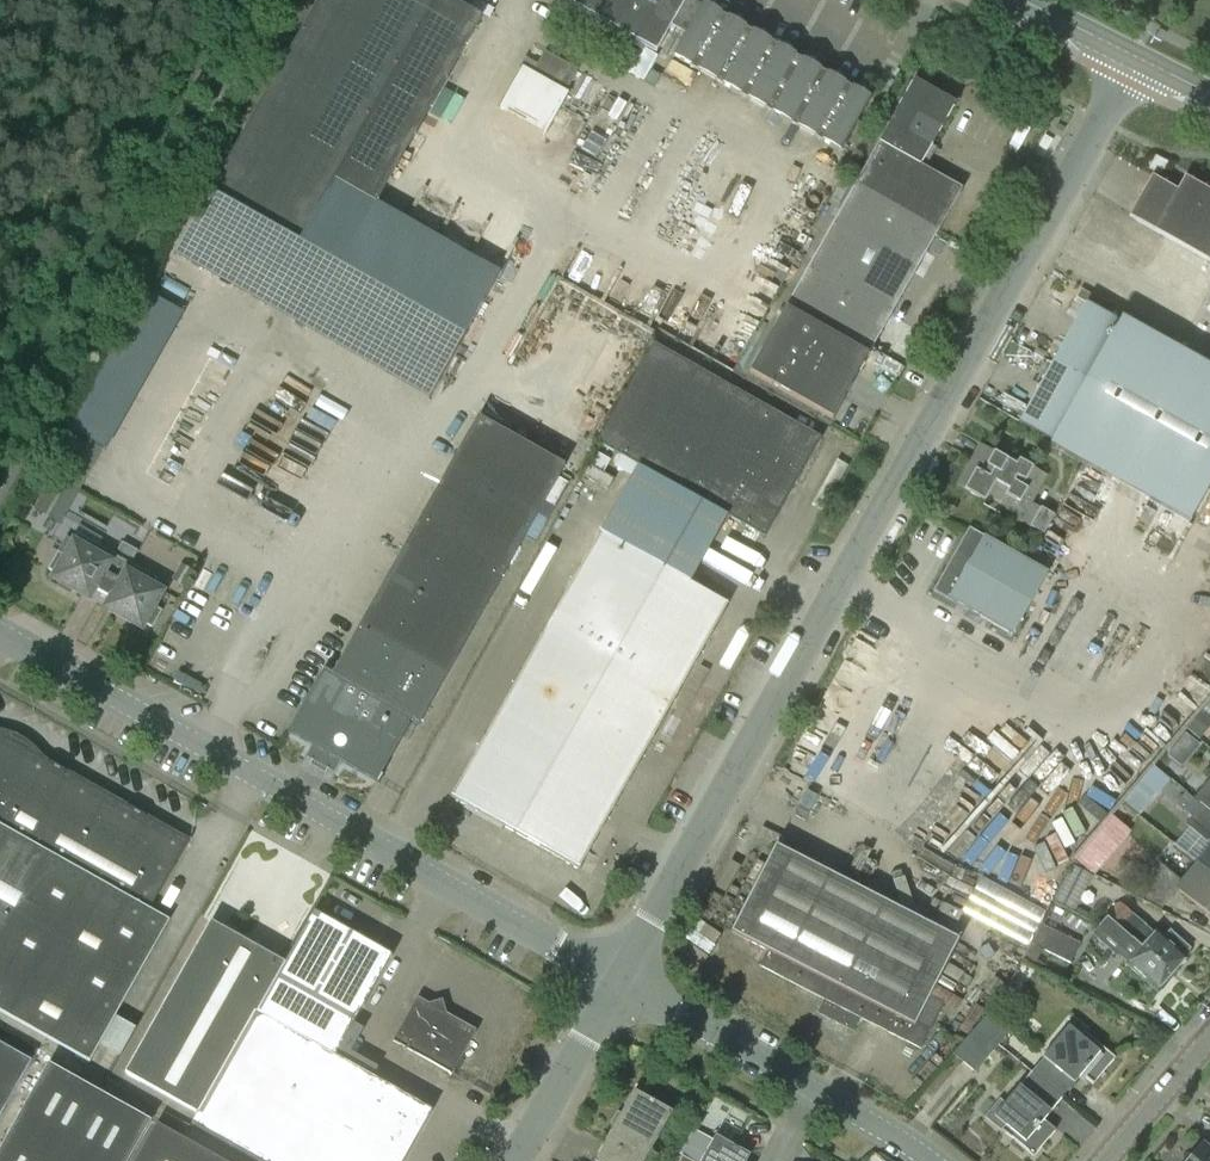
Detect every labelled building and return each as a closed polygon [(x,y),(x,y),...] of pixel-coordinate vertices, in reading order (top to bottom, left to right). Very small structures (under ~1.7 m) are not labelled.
[(482,16),(466,7),(470,0),(318,0),(208,195),(302,248),(337,184),(375,205),(482,16)] [(656,52),(669,29),(686,0),(565,0),(656,52)] [(693,0),(686,0),(669,29),(683,37),(672,57),(839,152),(869,100),(693,0)] [(565,91),(577,68),(544,50),(536,64),(526,58),(521,67),(565,91)] [(748,371),(831,419),(961,189),(920,165),(955,103),(913,80),(748,371)] [(1148,169),(1159,175),(1166,162),(1155,156),(1148,169)] [(1209,262),(1209,191),(1183,176),(1175,191),(1149,177),(1127,216),(1209,262)] [(1117,322),(1084,304),(1051,364),(1084,382),(1117,322)] [(723,341),(752,354),(765,326),(736,313),(723,341)] [(1051,441),(1049,445),(1188,522),(1209,482),(1209,368),(1120,318),(1117,322),(1084,382),(1051,441)] [(596,443),(637,466),(726,516),(764,538),(821,438),(652,343),(596,443)] [(1017,422),(1051,441),(1084,382),(1051,364),(1017,422)] [(308,760),(324,769),(331,757),(375,781),(410,720),(418,724),(564,466),(477,417),(331,674),(324,669),(288,732),(315,748),(308,760)] [(34,508),(60,522),(100,450),(75,435),(34,508)] [(979,445),(956,486),(984,501),(991,487),(1019,503),(1022,498),(1030,503),(1046,475),(1010,455),(1007,460),(979,445)] [(582,476),(607,491),(614,479),(588,465),(582,476)] [(726,516),(637,466),(451,797),(578,868),(726,604),(688,583),(726,516)] [(1021,522),(1043,534),(1053,516),(1032,503),(1021,522)] [(967,610),(963,616),(975,623),(979,617),(1011,636),(1047,572),(968,528),(932,591),(967,610)] [(109,598),(130,564),(137,551),(121,543),(114,555),(76,534),(64,556),(57,552),(48,569),(54,572),(51,578),(89,600),(94,590),(109,598)] [(171,579),(185,588),(195,572),(180,563),(171,579)] [(104,608),(141,629),(145,623),(151,627),(161,610),(154,607),(163,591),(152,585),(156,578),(130,564),(109,598),(104,608)] [(198,683),(194,691),(200,694),(204,686),(198,683)] [(89,1061),(168,920),(149,909),(187,840),(0,735),(0,1011),(89,1061)] [(939,806),(975,824),(1007,758),(972,741),(939,806)] [(1209,810),(1209,779),(1194,797),(1209,810)] [(1053,890),(1093,806),(1066,793),(1026,877),(1053,890)] [(1196,863),(1209,874),(1209,812),(1200,804),(1184,824),(1209,845),(1196,863)] [(823,1000),(816,1014),(852,1032),(859,1018),(919,1049),(942,1004),(928,997),(957,940),(775,846),(730,932),(766,951),(758,966),(823,1000)] [(1196,863),(1179,882),(1157,863),(1130,895),(1159,910),(1176,889),(1209,916),(1209,874),(1196,863)] [(1054,901),(1074,911),(1091,876),(1071,866),(1054,901)] [(1186,958),(1183,957),(1190,950),(1169,931),(1163,938),(1156,932),(1154,934),(1133,915),(1133,916),(1119,902),(1105,917),(1120,930),(1131,939),(1171,974),(1186,958)] [(191,1124),(257,1160),(403,1160),(431,1112),(372,1078),(334,1057),(352,1024),(362,1007),(391,955),(313,912),(284,963),(197,1114),(191,1124)] [(1120,930),(1105,917),(1092,932),(1107,945),(1108,944),(1128,962),(1126,965),(1156,991),(1171,974),(1131,939),(1120,930)] [(197,1114),(284,963),(209,921),(124,1073),(197,1114)] [(1032,945),(1070,963),(1080,944),(1042,925),(1032,945)] [(392,1041),(451,1074),(476,1030),(443,1012),(441,1005),(434,1007),(417,997),(392,1041)] [(952,1055),(975,1073),(1012,1029),(990,1012),(952,1055)] [(1043,1058),(1032,1072),(1061,1097),(1081,1074),(1093,1084),(1114,1058),(1082,1031),(1080,1034),(1067,1023),(1061,1031),(1062,1032),(1042,1057),(1043,1058)] [(30,1062),(0,1045),(0,1116),(30,1062)] [(47,1063),(0,1146),(0,1160),(129,1160),(151,1121),(47,1063)] [(1061,1097),(1032,1072),(1020,1086),(1019,1086),(998,1110),(997,1109),(990,1117),(1003,1128),(1001,1130),(1033,1156),(1055,1130),(1043,1120),(1050,1111),(1049,1111),(1061,1097)] [(658,1156),(649,1151),(671,1112),(633,1092),(594,1160),(655,1160),(658,1156)] [(156,1124),(135,1160),(222,1160),(156,1124)] [(748,1155),(715,1137),(701,1160),(745,1160),(748,1155)] [(1203,1143),(1190,1157),(1195,1160),(1209,1160),(1209,1149),(1203,1143)]
